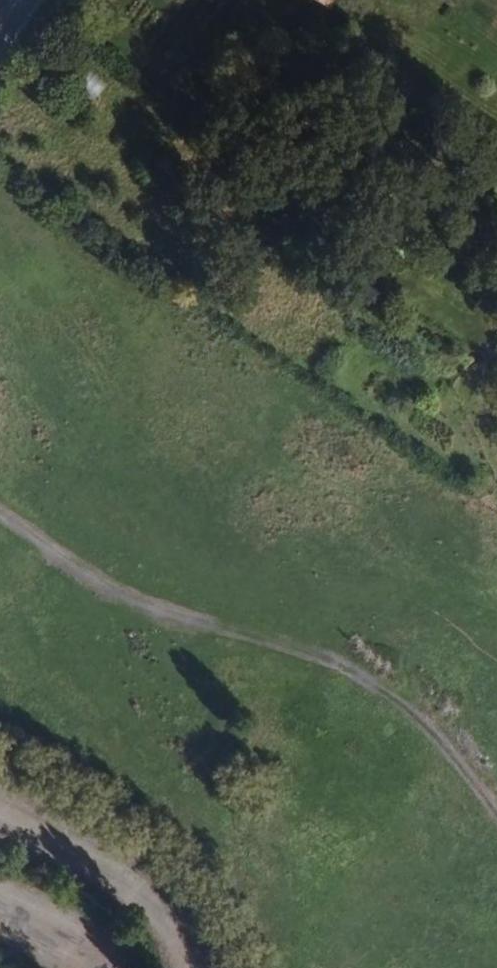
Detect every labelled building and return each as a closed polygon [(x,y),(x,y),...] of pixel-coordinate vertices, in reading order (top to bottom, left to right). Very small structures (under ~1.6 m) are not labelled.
[(49,64),(74,34),(60,24),(37,54),(49,64)]
